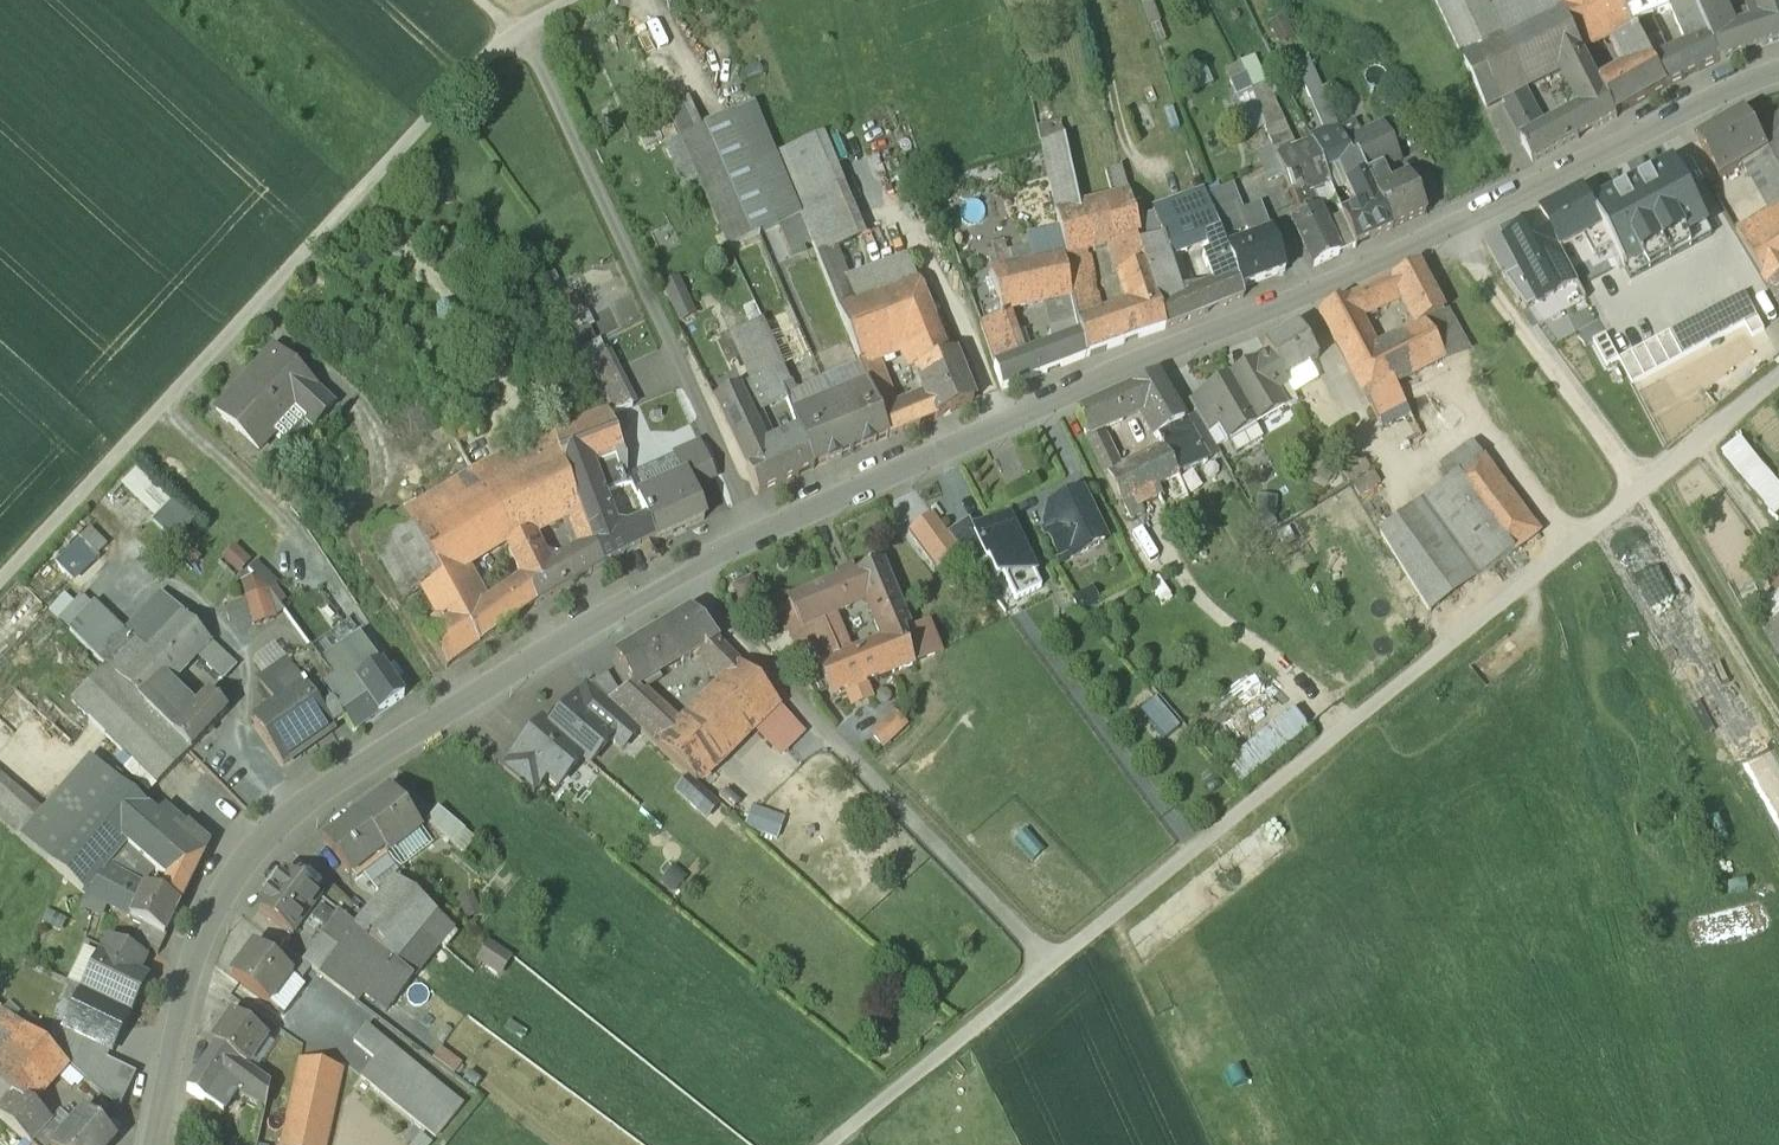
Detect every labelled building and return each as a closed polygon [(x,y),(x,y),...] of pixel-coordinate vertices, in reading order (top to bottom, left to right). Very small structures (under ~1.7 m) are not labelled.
[(1486,0),(1437,0),(1435,1),(1464,62),(1505,41),(1486,0)] [(1505,41),(1564,11),(1558,0),(1486,0),(1505,41)] [(1564,11),(1571,27),(1586,20),(1591,30),(1608,22),(1630,14),(1634,12),(1629,0),(1558,0),(1564,11)] [(1634,12),(1630,14),(1634,22),(1670,9),(1669,7),(1687,0),(1629,0),(1634,12)] [(1654,61),(1667,85),(1720,60),(1711,38),(1694,0),(1687,0),(1669,7),(1670,9),(1687,46),(1654,61)] [(1711,38),(1735,29),(1722,0),(1694,0),(1711,38)] [(1754,22),(1755,23),(1752,25),(1751,23),(1738,28),(1746,49),(1747,50),(1778,39),(1778,0),(1757,0),(1758,5),(1763,19),(1754,22)] [(1758,5),(1746,9),(1751,23),(1752,25),(1755,23),(1754,22),(1763,19),(1758,5)] [(1505,41),(1464,62),(1485,107),(1503,99),(1522,90),(1566,69),(1587,59),(1583,50),(1574,33),(1571,27),(1564,11),(1505,41)] [(1631,66),(1601,85),(1616,115),(1667,85),(1654,61),(1634,22),(1630,14),(1608,22),(1616,36),(1631,66)] [(1608,22),(1591,30),(1586,20),(1571,27),(1574,33),(1583,50),(1616,36),(1608,22)] [(1735,29),(1711,38),(1720,60),(1747,50),(1746,49),(1738,28),(1735,29)] [(1306,58),(1297,41),(1286,47),(1294,64),(1306,58)] [(1587,59),(1566,69),(1570,85),(1582,107),(1582,109),(1594,129),(1617,116),(1616,115),(1601,85),(1587,59)] [(1245,76),(1229,83),(1241,113),(1257,107),(1245,76)] [(1339,131),(1319,84),(1306,89),(1327,137),(1339,131)] [(1594,129),(1582,109),(1543,130),(1522,90),(1503,99),(1524,140),(1522,142),(1533,162),(1594,129)] [(688,101),(666,111),(680,139),(700,130),(688,101)] [(700,130),(680,139),(727,249),(781,225),(800,216),(774,156),(753,106),(700,130)] [(1287,134),(1277,108),(1260,115),(1271,142),(1287,134)] [(1756,131),(1745,112),(1698,139),(1720,178),(1745,164),(1768,151),(1767,150),(1756,131)] [(1756,131),(1767,150),(1778,143),(1778,117),(1756,131)] [(1060,125),(1036,130),(1040,145),(1063,140),(1060,125)] [(1384,128),(1346,145),(1351,157),(1356,155),(1366,176),(1381,169),(1380,167),(1399,159),(1384,128)] [(1327,137),(1312,143),(1328,182),(1332,191),(1346,184),(1358,210),(1342,217),(1355,247),(1392,230),(1392,229),(1366,176),(1356,155),(1351,157),(1346,145),(1339,131),(1327,137)] [(820,137),(774,156),(800,216),(804,226),(850,208),(820,137)] [(1063,140),(1040,145),(1056,215),(1079,210),(1063,140)] [(1312,143),(1277,159),(1284,175),(1292,196),(1310,189),(1328,182),(1312,143)] [(1767,150),(1768,151),(1778,170),(1778,143),(1767,150)] [(1745,164),(1772,210),(1778,206),(1778,170),(1768,151),(1745,164)] [(1277,159),(1262,166),(1268,181),(1284,175),(1277,159)] [(1673,164),(1592,207),(1613,245),(1624,268),(1706,224),(1673,164)] [(1120,169),(1104,173),(1113,202),(1129,198),(1120,169)] [(1408,178),(1389,186),(1381,169),(1366,176),(1392,229),(1425,214),(1408,178)] [(1231,187),(1205,197),(1215,223),(1234,215),(1240,213),(1231,187)] [(1339,255),(1316,208),(1317,208),(1310,189),(1292,196),(1300,216),(1291,220),(1313,267),(1339,255)] [(1592,207),(1584,192),(1542,214),(1543,217),(1561,250),(1585,237),(1602,227),(1592,207)] [(1204,193),(1152,211),(1161,239),(1167,257),(1205,245),(1219,282),(1215,284),(1223,306),(1243,298),(1239,288),(1225,251),(1221,240),(1215,223),(1205,197),(1204,193)] [(1079,210),(1056,215),(1059,232),(1065,256),(1065,257),(1084,253),(1112,246),(1140,239),(1129,198),(1113,202),(1079,210)] [(1250,241),(1225,251),(1239,288),(1283,271),(1259,206),(1240,213),(1250,241)] [(1765,214),(1776,233),(1772,236),(1778,248),(1778,206),(1772,210),(1765,214)] [(850,208),(804,226),(811,243),(817,257),(839,248),(862,238),(850,208)] [(1765,214),(1736,232),(1748,250),(1772,236),(1776,233),(1765,214)] [(1234,215),(1215,223),(1221,240),(1240,232),(1234,215)] [(800,216),(781,225),(790,245),(800,241),(802,246),(802,247),(803,247),(803,246),(811,243),(804,226),(800,216)] [(1561,250),(1543,217),(1503,238),(1520,270),(1537,302),(1538,304),(1578,282),(1561,250)] [(1594,255),(1613,245),(1602,227),(1585,237),(1594,255)] [(1059,232),(1029,238),(1035,265),(1063,258),(1064,256),(1065,256),(1059,232)] [(1748,250),(1763,275),(1778,265),(1778,248),(1772,236),(1748,250)] [(1140,239),(1112,246),(1120,275),(1144,267),(1143,265),(1137,247),(1137,246),(1141,245),(1140,239)] [(1141,245),(1137,247),(1143,265),(1162,259),(1167,257),(1161,239),(1141,245)] [(817,257),(816,257),(828,286),(850,277),(839,248),(817,257)] [(1084,253),(1065,257),(1073,299),(1072,300),(1080,330),(1079,331),(1085,357),(1122,344),(1116,319),(1099,325),(1084,253)] [(663,257),(651,264),(659,279),(671,272),(663,257)] [(1035,265),(990,275),(1001,310),(1049,300),(1070,295),(1063,258),(1035,265)] [(907,259),(851,280),(859,302),(837,310),(868,386),(881,419),(896,413),(875,358),(900,349),(909,372),(953,354),(947,339),(941,342),(907,259)] [(1175,300),(1162,259),(1143,265),(1144,267),(1165,329),(1223,306),(1215,284),(1175,300)] [(1442,313),(1417,264),(1390,279),(1399,295),(1416,327),(1442,313)] [(1762,276),(1775,299),(1778,296),(1778,265),(1763,275),(1762,276)] [(1144,267),(1120,275),(1133,314),(1116,319),(1122,344),(1165,329),(1144,267)] [(1503,279),(1525,309),(1537,302),(1520,270),(1503,279)] [(850,277),(828,286),(837,310),(859,302),(851,280),(850,277)] [(1390,279),(1377,285),(1387,303),(1399,295),(1390,279)] [(1377,285),(1319,311),(1329,329),(1358,316),(1387,303),(1377,285)] [(1757,317),(1744,292),(1619,358),(1632,383),(1757,317)] [(1070,295),(1049,300),(1060,341),(1079,334),(1070,295)] [(708,334),(690,301),(674,309),(692,342),(708,334)] [(753,304),(743,309),(751,326),(762,321),(753,304)] [(1416,327),(1375,350),(1391,380),(1393,385),(1467,347),(1451,317),(1446,320),(1442,313),(1416,327)] [(1018,358),(1004,315),(980,322),(995,366),(993,367),(1001,389),(1046,372),(1038,350),(1018,358)] [(1375,350),(1358,316),(1329,329),(1364,395),(1391,380),(1375,350)] [(783,367),(764,326),(751,333),(769,373),(783,367)] [(1297,326),(1263,346),(1269,356),(1284,380),(1317,359),(1297,326)] [(1060,341),(1054,344),(1062,365),(1084,357),(1079,334),(1060,341)] [(599,340),(578,351),(585,365),(606,354),(599,340)] [(1054,344),(1038,350),(1046,372),(1062,365),(1054,344)] [(259,371),(234,397),(231,395),(215,412),(258,452),(274,435),(271,431),(295,405),(308,416),(303,422),(311,429),(333,407),(272,351),(256,368),(259,371)] [(606,354),(585,365),(594,382),(615,372),(606,354)] [(953,354),(909,372),(909,373),(917,370),(929,399),(936,417),(972,402),(953,354)] [(1284,380),(1269,356),(1257,364),(1274,392),(1286,385),(1284,380)] [(1256,363),(1228,380),(1255,425),(1283,408),(1274,392),(1257,364),(1256,363)] [(769,373),(714,399),(725,423),(726,423),(748,414),(749,414),(786,402),(780,385),(789,382),(783,367),(769,373)] [(632,408),(615,372),(594,382),(610,416),(632,408)] [(1183,421),(1155,374),(1128,391),(1141,413),(1156,438),(1183,421)] [(1228,380),(1201,395),(1201,396),(1218,425),(1227,440),(1255,425),(1228,380)] [(1391,380),(1364,395),(1371,407),(1397,393),(1393,385),(1391,380)] [(857,390),(852,386),(838,392),(837,399),(830,402),(851,452),(875,442),(875,441),(886,436),(886,437),(888,437),(868,386),(857,390)] [(1128,391),(1111,398),(1122,421),(1141,413),(1128,391)] [(1397,393),(1371,407),(1389,441),(1414,424),(1397,393)] [(1218,425),(1201,396),(1189,403),(1206,432),(1218,425)] [(1111,398),(1075,413),(1086,436),(1098,431),(1122,421),(1111,398)] [(896,413),(881,419),(888,437),(936,417),(929,399),(896,413)] [(830,402),(792,417),(797,429),(813,468),(815,467),(815,465),(826,461),(826,462),(851,452),(830,402)] [(1461,419),(1462,416),(1461,413),(1460,410),(1457,408),(1454,408),(1450,408),(1448,410),(1446,413),(1445,416),(1446,419),(1448,422),(1451,423),(1454,424),(1457,423),(1460,422),(1461,419)] [(797,429),(763,445),(749,414),(748,414),(726,423),(748,467),(747,468),(758,493),(813,468),(797,429)] [(608,416),(554,437),(556,454),(566,478),(615,458),(623,455),(608,416)] [(1183,421),(1156,438),(1160,445),(1172,444),(1184,437),(1190,434),(1183,421)] [(494,461),(470,473),(481,493),(484,492),(556,454),(554,437),(553,431),(494,461)] [(1119,472),(1098,431),(1086,436),(1107,478),(1119,472)] [(1199,448),(1190,434),(1184,437),(1193,452),(1199,448)] [(1740,435),(1723,451),(1776,511),(1778,508),(1778,479),(1740,435)] [(1193,452),(1184,437),(1172,444),(1160,445),(1163,451),(1164,451),(1177,476),(1200,465),(1193,452)] [(699,446),(673,458),(683,479),(685,478),(690,490),(714,479),(699,446)] [(1119,472),(1107,478),(1120,504),(1137,496),(1141,506),(1158,497),(1154,488),(1177,476),(1164,451),(1163,451),(1119,472)] [(556,454),(484,492),(511,538),(514,543),(506,547),(506,548),(530,536),(563,520),(579,512),(576,505),(566,478),(556,454)] [(672,456),(626,476),(637,500),(683,479),(673,458),(672,456)] [(615,458),(566,478),(576,505),(600,496),(626,486),(615,458)] [(1536,534),(1481,458),(1446,483),(1503,559),(1536,534)] [(177,542),(197,522),(141,465),(120,485),(177,542)] [(470,473),(403,514),(441,579),(423,589),(423,590),(439,620),(478,603),(480,602),(461,568),(511,538),(484,492),(481,493),(470,473)] [(1177,476),(1154,488),(1158,497),(1158,498),(1165,510),(1188,499),(1177,476)] [(683,479),(637,500),(646,521),(647,521),(654,542),(703,520),(690,490),(685,478),(683,479)] [(1503,559),(1446,483),(1420,503),(1476,579),(1503,559)] [(1080,494),(1055,506),(1052,514),(1058,525),(1059,525),(1074,556),(1104,542),(1080,494)] [(600,496),(576,505),(579,512),(601,568),(623,555),(615,534),(600,496)] [(1476,579),(1420,503),(1379,532),(1429,613),(1476,579)] [(601,568),(579,512),(563,520),(578,554),(590,574),(601,568)] [(403,514),(386,522),(365,534),(403,601),(423,590),(423,589),(441,579),(403,514)] [(935,568),(959,551),(932,515),(909,533),(935,568)] [(974,535),(972,536),(985,562),(988,561),(996,578),(1002,575),(1015,600),(1040,587),(1007,519),(974,535)] [(646,521),(631,527),(639,548),(641,547),(653,542),(654,542),(647,521),(646,521)] [(968,523),(946,533),(959,551),(972,568),(985,562),(972,536),(974,535),(968,523)] [(1058,525),(1045,531),(1060,563),(1074,556),(1059,525),(1058,525)] [(631,527),(615,534),(623,555),(639,548),(631,527)] [(91,529),(81,539),(98,555),(108,545),(91,529)] [(547,572),(530,536),(506,548),(522,580),(535,605),(574,583),(563,563),(547,572)] [(653,542),(641,547),(648,562),(660,557),(653,542)] [(79,584),(98,565),(77,545),(58,563),(79,584)] [(236,547),(223,560),(240,576),(253,562),(236,547)] [(578,554),(563,563),(574,583),(590,574),(578,554)] [(880,563),(854,574),(866,601),(882,639),(900,632),(908,629),(880,563)] [(854,574),(838,581),(850,608),(866,601),(854,574)] [(750,579),(732,587),(740,604),(758,596),(750,579)] [(522,580),(506,592),(521,615),(535,605),(522,580)] [(838,581),(789,603),(800,628),(800,629),(835,614),(850,608),(838,581)] [(478,603),(439,620),(422,630),(445,668),(521,615),(506,592),(481,609),(478,603)] [(267,594),(249,600),(257,625),(275,620),(267,594)] [(124,639),(92,607),(68,632),(104,668),(120,683),(182,618),(183,617),(163,598),(124,639)] [(687,613),(616,655),(634,687),(693,652),(713,640),(714,640),(687,613)] [(835,614),(800,629),(816,665),(835,657),(836,661),(853,655),(835,614)] [(182,618),(120,683),(172,735),(190,716),(165,692),(170,687),(166,683),(192,655),(206,640),(182,618)] [(908,629),(900,632),(902,636),(912,664),(933,655),(921,622),(908,629)] [(1764,632),(1778,657),(1778,623),(1764,632)] [(800,629),(800,628),(790,632),(807,670),(816,665),(800,629)] [(853,655),(836,661),(835,657),(816,665),(827,688),(828,692),(831,697),(912,664),(902,636),(853,655)] [(402,698),(380,667),(359,637),(321,663),(334,681),(324,688),(346,720),(354,731),(378,715),(402,698)] [(236,668),(207,640),(206,640),(192,655),(221,680),(219,682),(221,684),(236,668)] [(713,640),(693,652),(724,683),(740,667),(713,640)] [(321,663),(310,648),(285,665),(331,731),(346,720),(324,688),(334,681),(321,663)] [(331,731),(285,665),(260,683),(277,708),(253,725),(282,765),(331,731)] [(807,670),(800,673),(815,696),(828,692),(827,688),(816,665),(807,670)] [(677,729),(657,749),(696,784),(714,766),(752,729),(776,705),(740,667),(677,729)] [(172,735),(120,683),(104,668),(70,702),(155,786),(189,752),(172,735)] [(606,675),(588,686),(589,686),(607,703),(619,696),(606,675)] [(573,705),(572,705),(611,739),(610,740),(621,750),(637,731),(607,703),(589,686),(573,705)] [(196,711),(170,687),(165,692),(190,716),(196,711)] [(619,696),(607,703),(637,731),(657,749),(677,729),(634,687),(619,696)] [(190,716),(172,735),(189,752),(190,752),(226,713),(209,697),(196,711),(190,716)] [(611,739),(572,705),(573,705),(571,703),(548,730),(581,759),(589,765),(610,740),(611,739)] [(801,730),(776,705),(752,729),(778,754),(801,730)] [(1296,711),(1240,751),(1249,764),(1305,724),(1296,711)] [(893,716),(873,736),(882,746),(903,726),(893,716)] [(548,730),(540,724),(517,751),(518,751),(548,776),(548,777),(558,786),(581,759),(548,730)] [(548,776),(518,751),(502,769),(533,794),(548,777),(548,776)] [(159,874),(178,836),(157,818),(161,813),(154,808),(151,812),(118,784),(121,779),(115,774),(111,778),(90,760),(43,814),(20,840),(82,894),(106,867),(125,845),(159,874)] [(759,807),(714,766),(696,784),(742,826),(759,807)] [(14,789),(0,776),(0,804),(14,789)] [(777,781),(759,807),(771,818),(792,795),(777,781)] [(709,823),(717,815),(687,784),(678,792),(709,823)] [(14,789),(0,804),(0,822),(20,840),(43,814),(14,789)] [(420,830),(390,792),(356,818),(386,856),(420,830)] [(759,807),(742,826),(754,837),(771,818),(759,807)] [(463,831),(437,809),(425,824),(452,846),(463,831)] [(386,856),(356,818),(324,843),(354,882),(386,856)] [(208,844),(187,826),(178,836),(202,857),(208,844)] [(178,836),(159,874),(167,879),(159,895),(178,905),(202,857),(178,836)] [(392,864),(386,856),(354,882),(358,887),(379,899),(394,882),(395,883),(403,872),(392,864)] [(144,887),(106,867),(82,894),(89,897),(105,906),(118,912),(117,913),(129,919),(144,887)] [(298,887),(283,877),(257,912),(292,937),(310,912),(318,902),(307,894),(312,889),(302,882),(298,887)] [(395,883),(394,882),(379,899),(355,930),(395,963),(434,915),(395,883)] [(159,895),(144,887),(129,919),(142,926),(163,937),(178,905),(159,895)] [(363,918),(331,888),(318,902),(354,929),(363,918)] [(481,906),(472,892),(459,899),(468,914),(481,906)] [(105,906),(89,897),(84,908),(100,916),(105,906)] [(395,963),(355,930),(354,929),(318,902),(310,912),(323,921),(317,929),(342,949),(381,980),(395,963)] [(434,915),(395,963),(413,977),(452,929),(434,915)] [(163,937),(142,926),(133,943),(157,955),(161,946),(165,938),(163,937)] [(144,960),(106,941),(98,958),(136,976),(137,975),(144,960)] [(512,956),(490,942),(482,956),(503,970),(512,956)] [(273,961),(254,947),(231,978),(277,1012),(300,982),(273,961)] [(310,968),(282,948),(273,961),(300,982),(310,968)] [(381,980),(342,949),(329,965),(389,1009),(414,978),(413,977),(395,963),(381,980)] [(136,976),(98,958),(82,990),(129,1013),(145,980),(137,975),(136,976)] [(106,1062),(129,1013),(82,990),(62,1034),(48,1050),(92,1089),(106,1062)] [(0,1008),(0,1031),(11,1018),(0,1008)] [(266,1040),(231,1016),(211,1045),(215,1048),(243,1067),(246,1069),(266,1040)] [(26,1031),(11,1018),(0,1031),(0,1061),(26,1031)] [(462,1105),(366,1027),(339,1060),(435,1138),(462,1105)] [(26,1031),(0,1061),(0,1083),(30,1110),(60,1075),(67,1067),(26,1031)] [(215,1048),(186,1091),(216,1109),(229,1089),(243,1067),(215,1048)] [(440,1049),(432,1059),(453,1075),(461,1064),(440,1049)] [(281,1144),(324,1144),(341,1069),(299,1060),(293,1091),(281,1144)] [(92,1089),(117,1111),(135,1076),(106,1062),(92,1089)] [(246,1069),(243,1067),(229,1089),(265,1109),(270,1086),(270,1085),(246,1069)] [(0,1083),(0,1120),(28,1144),(32,1144),(48,1127),(30,1110),(0,1083)] [(61,1138),(48,1127),(32,1144),(112,1144),(115,1142),(84,1113),(61,1138)]
